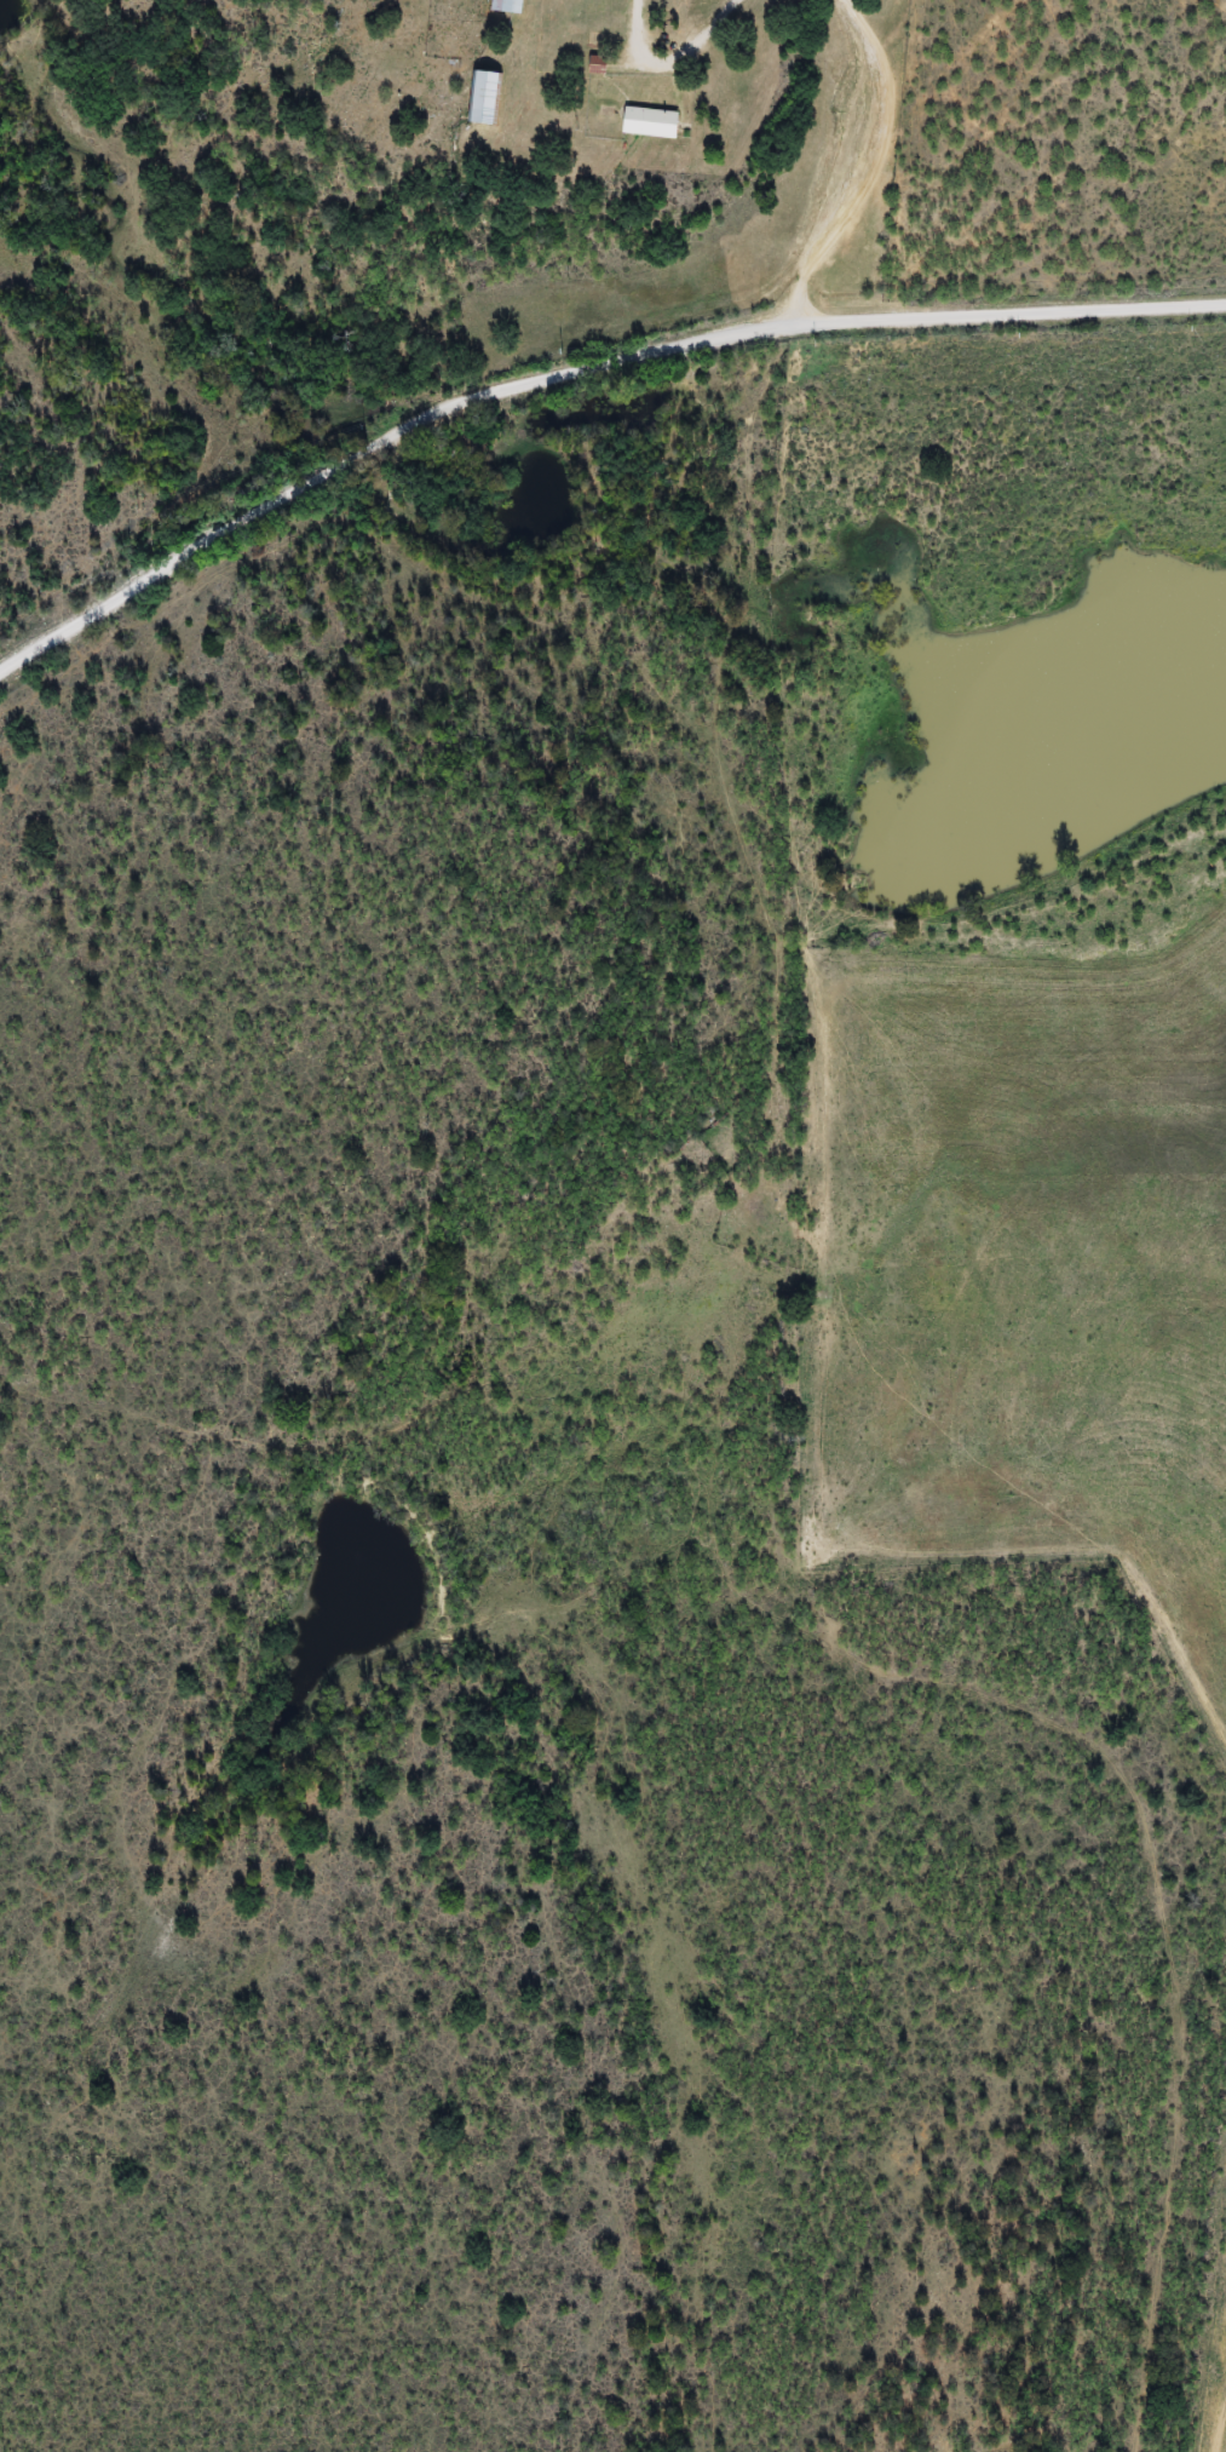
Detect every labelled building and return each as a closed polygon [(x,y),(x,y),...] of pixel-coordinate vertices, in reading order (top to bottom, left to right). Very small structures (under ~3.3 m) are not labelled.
[(523,0),(492,0),(491,10),(521,14),(523,0)] [(604,73),(605,57),(590,55),(589,72),(604,73)] [(497,72),(465,70),(464,85),(472,85),(470,123),(494,124),(497,72)] [(621,134),(675,139),(678,111),(623,106),(621,134)]
